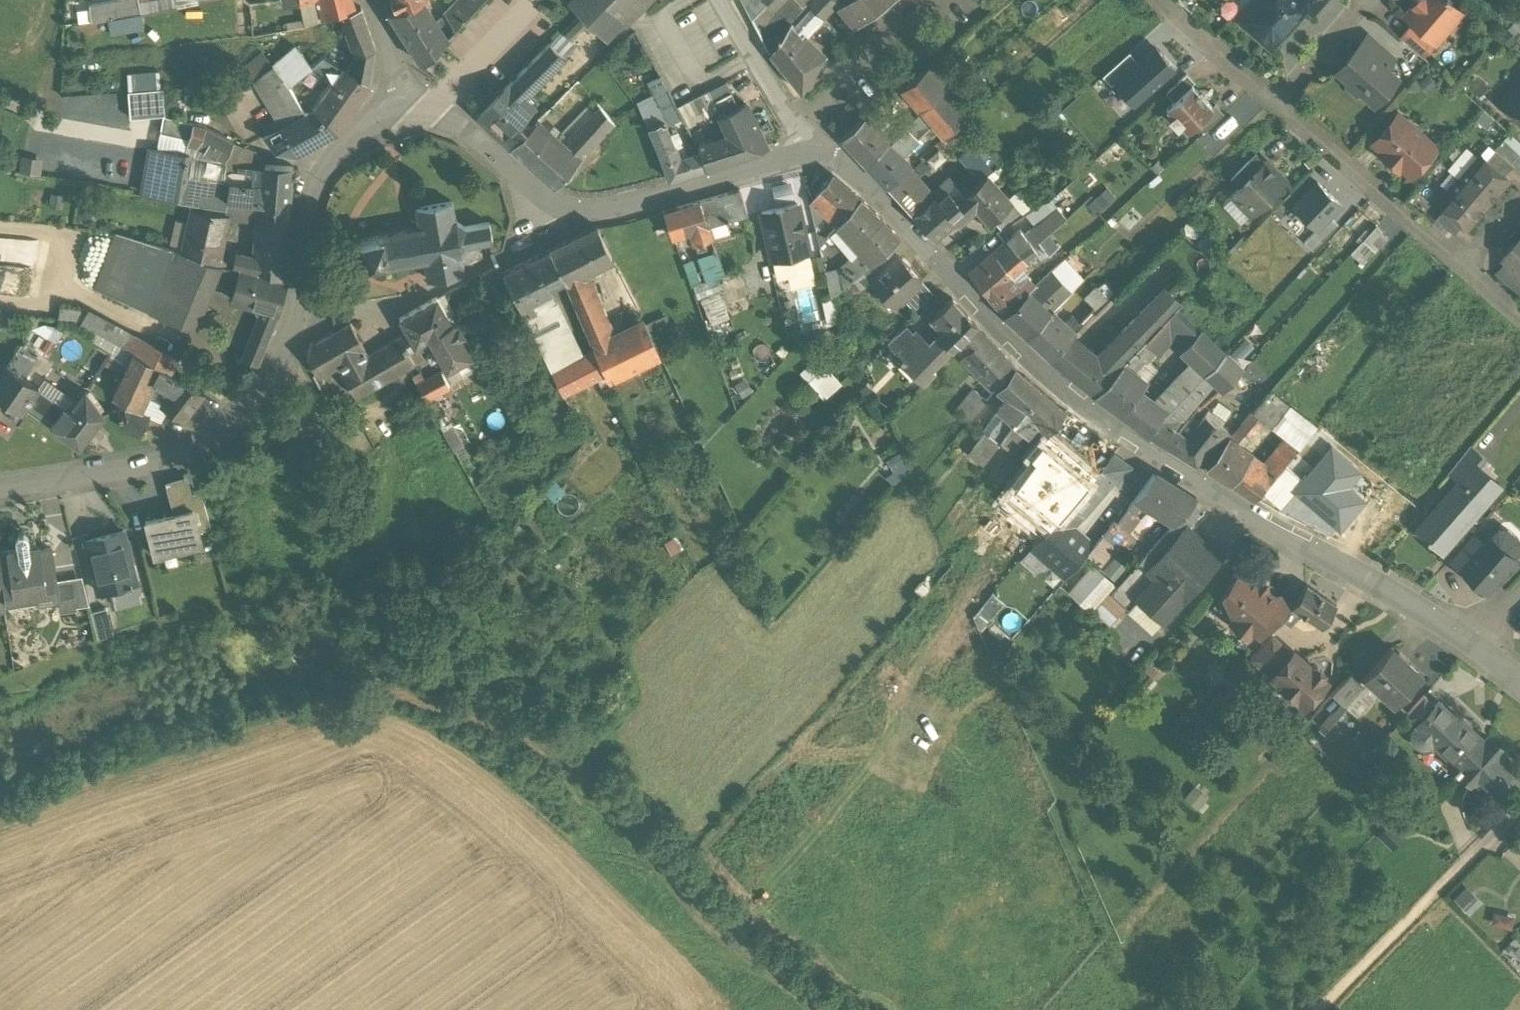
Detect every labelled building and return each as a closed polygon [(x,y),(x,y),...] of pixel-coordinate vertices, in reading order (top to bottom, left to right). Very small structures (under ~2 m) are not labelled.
[(354,0),(321,0),(322,1),(324,6),(327,19),(343,14),(357,9),(354,0)] [(390,13),(400,28),(421,63),(447,37),(423,0),(421,0),(397,10),(390,13)] [(397,10),(421,0),(393,0),(397,10)] [(447,12),(455,28),(481,0),(458,0),(447,12)] [(569,4),(605,38),(622,22),(605,5),(610,0),(573,0),(569,4)] [(605,5),(622,22),(625,25),(649,0),(610,0),(605,5)] [(767,0),(742,0),(752,19),(769,2),(767,0)] [(769,2),(752,19),(761,35),(777,12),(788,0),(771,0),(769,2)] [(796,0),(788,0),(777,12),(761,35),(770,52),(791,21),(805,5),(803,3),(801,4),(796,0)] [(823,17),(837,2),(835,0),(810,0),(808,2),(823,17)] [(838,4),(847,15),(855,25),(890,0),(844,0),(838,4)] [(1250,4),(1250,8),(1242,16),(1272,43),(1282,33),(1283,34),(1297,18),(1295,17),(1304,7),(1305,6),(1298,0),(1253,0),(1250,4)] [(1305,6),(1304,7),(1313,15),(1326,0),(1298,0),(1305,6)] [(1404,15),(1413,23),(1434,41),(1436,43),(1437,41),(1433,37),(1441,27),(1444,29),(1459,12),(1461,13),(1462,12),(1449,0),(1418,0),(1404,15)] [(805,5),(791,21),(808,34),(823,17),(808,2),(805,5)] [(376,48),(362,7),(357,9),(343,14),(342,31),(344,30),(353,57),(376,49),(376,48)] [(847,15),(840,21),(848,31),(855,25),(847,15)] [(99,20),(101,27),(112,25),(111,17),(99,20)] [(808,34),(791,21),(770,52),(791,78),(813,44),(804,38),(808,34)] [(1413,23),(1401,37),(1422,55),(1434,41),(1413,23)] [(1393,56),(1368,34),(1360,45),(1384,66),(1393,56)] [(813,44),(791,78),(801,91),(826,53),(813,44)] [(1137,59),(1114,80),(1133,102),(1175,66),(1155,44),(1137,59)] [(296,45),(273,65),(289,85),(310,67),(312,65),(296,45)] [(1384,66),(1360,45),(1338,70),(1348,78),(1348,83),(1355,89),(1360,89),(1374,102),(1396,77),(1384,66)] [(376,49),(353,57),(347,68),(352,71),(371,84),(376,49)] [(552,57),(545,50),(540,55),(547,61),(552,57)] [(1129,50),(1102,74),(1110,83),(1114,80),(1137,59),(1129,50)] [(312,65),(310,67),(333,84),(344,69),(350,74),(352,71),(345,69),(324,55),(312,65)] [(540,55),(513,82),(527,96),(554,69),(547,61),(540,55)] [(306,113),(289,85),(273,65),(254,80),(281,127),(306,113)] [(333,84),(312,115),(336,132),(371,84),(352,71),(350,74),(344,69),(333,84)] [(926,69),(904,87),(921,107),(944,89),(926,69)] [(1186,72),(1166,91),(1174,99),(1192,83),(1194,80),(1186,72)] [(1513,88),(1518,92),(1506,104),(1519,116),(1519,81),(1513,88)] [(513,82),(478,117),(500,137),(515,122),(533,102),(527,96),(513,82)] [(1174,99),(1166,106),(1172,113),(1168,116),(1177,126),(1181,123),(1187,129),(1195,122),(1212,106),(1192,83),(1174,99)] [(128,90),(130,117),(165,115),(164,88),(128,90)] [(729,89),(724,91),(724,93),(714,98),(720,115),(738,107),(729,89)] [(944,89),(921,107),(928,116),(943,134),(958,122),(965,115),(944,89)] [(664,92),(641,103),(653,128),(661,124),(680,115),(667,90),(664,92)] [(738,107),(720,115),(730,135),(740,157),(767,147),(746,103),(738,107)] [(1212,106),(1195,122),(1203,131),(1223,112),(1215,103),(1212,106)] [(928,116),(921,107),(916,110),(919,113),(925,120),(928,116)] [(601,108),(589,120),(602,135),(613,123),(601,108)] [(915,109),(910,114),(914,118),(919,113),(916,110),(915,109)] [(1398,111),(1373,140),(1383,149),(1408,120),(1398,111)] [(308,112),(306,113),(281,127),(265,135),(277,146),(283,149),(290,152),(296,153),(334,132),(335,133),(336,132),(312,115),(308,112)] [(914,118),(905,126),(915,137),(928,124),(925,120),(919,113),(914,118)] [(866,117),(842,139),(866,164),(890,141),(866,117)] [(602,135),(589,120),(582,127),(595,142),(602,135)] [(1383,149),(1381,152),(1399,168),(1402,165),(1412,174),(1433,150),(1423,141),(1427,137),(1408,120),(1383,149)] [(515,122),(500,137),(511,147),(526,133),(515,122)] [(975,142),(958,122),(943,134),(981,179),(989,172),(980,161),(992,151),(980,138),(975,142)] [(236,140),(205,124),(204,125),(205,126),(195,123),(189,143),(199,146),(228,160),(236,140)] [(526,133),(511,147),(525,159),(550,135),(536,124),(526,133)] [(672,147),(661,124),(653,128),(650,129),(659,151),(672,147)] [(582,127),(564,146),(578,161),(595,142),(582,127)] [(704,133),(693,137),(698,146),(707,143),(704,133)] [(890,141),(866,164),(876,174),(893,159),(910,143),(898,133),(890,141)] [(564,146),(550,135),(525,159),(555,187),(558,184),(578,161),(564,146)] [(730,135),(715,140),(726,161),(740,157),(730,135)] [(266,164),(257,151),(236,140),(228,160),(233,169),(247,170),(247,164),(265,166),(265,164),(266,164)] [(707,143),(698,146),(700,151),(707,168),(726,161),(715,140),(707,143)] [(700,151),(679,158),(676,146),(672,147),(659,151),(667,177),(668,176),(669,180),(707,168),(700,151)] [(1513,165),(1495,149),(1487,158),(1505,174),(1513,165)] [(187,155),(158,150),(149,195),(179,200),(183,177),(187,155)] [(1256,151),(1230,176),(1239,185),(1264,160),(1256,151)] [(1481,154),(1460,178),(1488,203),(1509,178),(1505,174),(1487,158),(1481,154)] [(893,159),(876,174),(886,185),(903,169),(893,159)] [(1274,170),(1264,160),(1239,185),(1231,192),(1251,212),(1285,178),(1276,168),(1274,170)] [(247,170),(233,169),(227,171),(226,183),(231,184),(263,187),(265,166),(247,164),(247,170)] [(266,164),(265,164),(265,166),(263,187),(231,184),(228,199),(230,199),(262,203),(291,206),(294,167),(266,164)] [(914,170),(909,164),(905,167),(910,173),(914,170)] [(903,169),(886,185),(904,204),(922,187),(910,173),(905,167),(903,169)] [(981,179),(964,194),(976,208),(995,191),(1003,204),(1011,197),(1001,186),(989,172),(981,179)] [(861,198),(833,175),(813,202),(840,222),(861,198)] [(226,183),(183,177),(179,200),(229,207),(230,199),(228,199),(231,184),(226,183)] [(1460,178),(1439,202),(1463,223),(1467,227),(1488,203),(1460,178)] [(775,203),(795,202),(793,179),(774,181),(775,203)] [(1341,202),(1317,179),(1292,205),(1316,228),(1329,214),(1341,202)] [(1011,197),(1003,204),(1013,222),(1034,208),(1021,186),(1011,197)] [(922,187),(904,204),(914,216),(933,200),(922,187)] [(740,190),(700,202),(708,227),(748,216),(740,190)] [(964,194),(963,193),(956,199),(948,190),(938,199),(957,221),(959,223),(976,208),(964,194)] [(1003,204),(995,191),(976,208),(986,220),(990,217),(1002,229),(1013,222),(1003,204)] [(53,193),(48,206),(61,211),(66,198),(53,193)] [(933,200),(914,216),(934,238),(957,221),(938,199),(936,197),(933,200)] [(882,218),(861,198),(840,222),(873,263),(882,255),(901,239),(882,218)] [(1050,198),(1033,212),(1042,223),(1049,232),(1070,213),(1062,203),(1057,207),(1050,198)] [(262,203),(230,199),(229,207),(230,216),(261,220),(262,203)] [(452,200),(416,206),(418,218),(411,220),(412,227),(380,233),(380,234),(357,238),(362,265),(385,261),(386,264),(417,258),(419,268),(426,266),(428,277),(464,271),(461,252),(467,242),(484,238),(480,222),(465,226),(455,220),(452,200)] [(689,240),(711,234),(708,227),(700,202),(677,208),(686,232),(689,240)] [(291,206),(262,203),(261,220),(259,245),(288,248),(291,206)] [(798,204),(762,212),(772,258),(773,257),(807,250),(808,249),(798,204)] [(1463,223),(1444,207),(1435,217),(1454,233),(1463,223)] [(677,208),(664,212),(673,237),(686,232),(677,208)] [(230,216),(194,209),(190,225),(226,233),(230,216)] [(1359,235),(1373,219),(1363,211),(1349,226),(1359,235)] [(1338,222),(1329,214),(1316,228),(1304,240),(1313,248),(1338,222)] [(1042,223),(1028,235),(1031,237),(1041,250),(1044,247),(1040,241),(1049,232),(1042,223)] [(1387,234),(1376,224),(1364,237),(1375,247),(1387,234)] [(226,233),(190,225),(184,250),(195,255),(219,263),(220,258),(226,233)] [(597,228),(549,251),(563,277),(567,284),(584,276),(613,262),(610,255),(598,230),(597,228)] [(219,263),(195,255),(184,250),(116,232),(94,288),(192,325),(198,313),(220,264),(219,263)] [(1031,237),(1016,249),(1027,262),(1041,250),(1031,237)] [(1016,249),(1008,239),(993,251),(1012,275),(1027,262),(1016,249)] [(1506,255),(1510,259),(1519,268),(1519,239),(1506,255)] [(288,248),(259,245),(260,258),(288,260),(288,248)] [(807,250),(773,257),(777,277),(812,269),(807,250)] [(549,251),(504,273),(520,306),(533,300),(553,290),(551,285),(563,277),(549,251)] [(716,251),(700,256),(682,263),(686,273),(696,300),(729,288),(716,251)] [(993,251),(968,272),(1004,314),(1027,292),(1032,288),(1035,285),(1028,278),(1019,285),(1012,275),(993,251)] [(288,260),(260,258),(237,252),(234,264),(258,271),(259,269),(286,278),(288,260)] [(873,263),(863,272),(871,281),(890,264),(882,255),(873,263)] [(890,264),(871,281),(895,308),(908,297),(906,294),(922,281),(900,256),(890,264)] [(1510,259),(1500,271),(1519,289),(1519,268),(1510,259)] [(288,281),(240,269),(233,297),(264,304),(280,309),(288,281)] [(1041,304),(1050,312),(1072,291),(1052,270),(1035,285),(1040,289),(1037,292),(1032,297),(1041,304)] [(584,276),(567,284),(572,294),(589,287),(584,276)] [(1097,285),(1086,296),(1090,301),(1097,307),(1107,295),(1097,285)] [(611,338),(589,287),(572,294),(594,346),(611,338)] [(1032,288),(1027,292),(1032,297),(1037,292),(1032,288)] [(1098,355),(1072,335),(1048,355),(1093,392),(1112,370),(1114,372),(1122,363),(1137,348),(1156,328),(1175,307),(1179,303),(1165,288),(1098,355)] [(1027,292),(1004,314),(1017,326),(1041,304),(1032,297),(1027,292)] [(455,326),(438,296),(401,317),(408,330),(416,344),(432,335),(449,365),(470,353),(460,335),(465,332),(460,323),(455,326)] [(976,323),(952,297),(932,317),(945,329),(939,335),(952,348),(954,346),(976,324),(976,323)] [(533,300),(520,306),(526,317),(530,315),(538,310),(533,300)] [(1090,301),(1083,308),(1089,314),(1097,307),(1090,301)] [(280,309),(264,304),(256,328),(271,334),(280,309)] [(538,310),(530,315),(559,369),(571,363),(570,348),(573,347),(551,304),(538,310)] [(1041,304),(1017,326),(1027,335),(1050,312),(1041,304)] [(1199,329),(1175,307),(1156,328),(1170,341),(1180,350),(1199,329)] [(15,314),(2,312),(1,323),(13,325),(15,314)] [(1050,312),(1027,335),(1037,345),(1060,322),(1050,312)] [(1075,316),(1064,326),(1071,332),(1081,322),(1075,316)] [(611,338),(594,346),(595,349),(609,379),(639,364),(660,354),(644,321),(611,338)] [(416,344),(408,330),(368,353),(351,322),(334,332),(317,341),(312,340),(307,355),(319,375),(339,364),(357,396),(416,362),(408,349),(416,344)] [(1060,322),(1037,345),(1048,355),(1072,335),(1073,334),(1071,332),(1064,326),(1060,322)] [(976,324),(954,346),(965,355),(986,334),(976,323),(976,324)] [(907,324),(888,341),(897,351),(915,333),(907,324)] [(256,328),(246,352),(253,357),(260,362),(271,334),(256,328)] [(1170,341),(1156,328),(1137,348),(1148,359),(1155,351),(1159,354),(1170,341)] [(1199,329),(1180,350),(1190,360),(1205,372),(1225,352),(1224,351),(1199,329)] [(929,342),(920,332),(916,332),(915,333),(897,351),(927,380),(936,370),(933,368),(952,348),(939,335),(938,333),(929,342)] [(170,354),(132,334),(125,346),(136,352),(164,367),(170,354)] [(1014,364),(986,334),(965,355),(994,385),(1014,366),(1014,365),(1014,364)] [(1148,359),(1137,348),(1122,363),(1132,372),(1140,368),(1148,359)] [(559,369),(558,370),(571,397),(609,379),(595,349),(559,369)] [(121,357),(113,352),(108,361),(115,366),(121,357)] [(164,367),(136,352),(119,385),(140,396),(149,376),(163,383),(171,371),(164,367)] [(1242,368),(1225,352),(1205,372),(1223,388),(1242,368)] [(1190,360),(1153,397),(1168,408),(1205,372),(1190,360)] [(812,361),(800,371),(824,398),(843,382),(827,364),(820,371),(812,361)] [(1112,370),(1093,392),(1121,413),(1141,388),(1145,383),(1132,372),(1122,363),(1114,372),(1112,370)] [(10,365),(0,380),(0,397),(22,413),(39,388),(40,387),(10,365)] [(994,385),(1005,397),(1025,375),(1014,366),(994,385)] [(443,369),(419,383),(427,398),(451,385),(443,369)] [(205,390),(180,377),(180,376),(171,371),(163,383),(171,388),(163,402),(185,418),(205,390)] [(1168,408),(1159,417),(1180,430),(1223,388),(1205,372),(1168,408)] [(1005,397),(998,408),(1003,413),(1013,422),(1041,388),(1025,375),(1005,397)] [(140,396),(119,385),(114,395),(122,426),(141,436),(152,414),(136,404),(140,396)] [(71,411),(39,388),(36,393),(68,415),(71,411)] [(1038,422),(1056,401),(1041,388),(1013,422),(1021,429),(1028,434),(1038,422)] [(1141,388),(1121,413),(1131,420),(1151,395),(1141,388)] [(1316,425),(1270,389),(1253,409),(1263,417),(1289,437),(1300,445),(1316,425)] [(105,415),(87,391),(71,411),(68,415),(57,429),(81,445),(89,435),(96,426),(105,415)] [(68,415),(36,393),(26,407),(57,429),(68,415)] [(1151,395),(1131,420),(1147,433),(1159,417),(1168,408),(1153,397),(1151,395)] [(1056,401),(1038,422),(1047,430),(1053,425),(1065,409),(1056,401)] [(1253,409),(1226,439),(1236,447),(1263,417),(1253,409)] [(1003,413),(989,433),(999,441),(1013,422),(1003,413)] [(1188,435),(1176,451),(1200,465),(1229,430),(1206,413),(1188,435)] [(1159,417),(1147,433),(1176,451),(1188,435),(1180,430),(1159,417)] [(1008,447),(1021,429),(1013,422),(999,441),(1008,447)] [(448,431),(457,448),(470,440),(460,424),(448,431)] [(1051,523),(1102,465),(1053,425),(1030,452),(1034,457),(1008,491),(1051,523)] [(106,433),(96,426),(89,435),(99,442),(106,433)] [(973,455),(984,463),(999,441),(989,433),(973,455)] [(1289,437),(1266,464),(1276,472),(1300,445),(1289,437)] [(1225,439),(1205,464),(1231,482),(1250,457),(1236,447),(1226,439),(1225,439)] [(1470,443),(1450,467),(1461,477),(1472,464),(1475,466),(1484,455),(1470,443)] [(1346,474),(1353,465),(1330,447),(1303,479),(1295,488),(1339,525),(1362,498),(1347,486),(1346,474)] [(1113,451),(1100,468),(1111,477),(1118,482),(1131,467),(1113,451)] [(884,460),(893,478),(910,470),(902,452),(884,460)] [(1263,462),(1242,490),(1254,498),(1269,481),(1269,480),(1276,472),(1266,464),(1263,462)] [(1295,488),(1303,479),(1285,464),(1263,491),(1281,506),(1295,488)] [(1442,498),(1417,526),(1427,535),(1426,536),(1429,539),(1430,537),(1441,547),(1496,485),(1475,466),(1472,464),(1461,477),(1465,480),(1446,501),(1442,498)] [(1079,492),(1070,503),(1062,511),(1077,524),(1083,517),(1080,515),(1083,512),(1084,513),(1104,490),(1101,488),(1111,477),(1100,468),(1079,492)] [(1184,488),(1155,471),(1135,497),(1144,503),(1162,514),(1184,488)] [(193,507),(199,529),(210,527),(201,492),(190,495),(185,478),(168,483),(175,512),(193,507)] [(1184,488),(1162,514),(1173,521),(1194,499),(1196,496),(1184,488)] [(1135,497),(1117,520),(1116,519),(1115,520),(1127,530),(1128,531),(1139,517),(1136,514),(1144,503),(1135,497)] [(1173,521),(1142,556),(1165,577),(1143,602),(1164,620),(1221,556),(1186,525),(1203,507),(1194,499),(1173,521)] [(175,512),(145,520),(154,554),(202,542),(199,529),(193,507),(175,512)] [(1097,541),(1082,528),(1080,529),(1076,526),(1077,524),(1062,511),(1051,523),(1031,547),(1064,578),(1088,551),(1097,541)] [(1127,530),(1115,520),(1104,532),(1117,542),(1127,530)] [(1483,540),(1484,541),(1463,564),(1463,563),(1461,565),(1485,587),(1513,556),(1513,555),(1519,547),(1519,542),(1519,536),(1507,525),(1497,526),(1490,534),(1489,534),(1483,540)] [(122,530),(85,540),(99,590),(112,586),(136,579),(122,530)] [(1473,530),(1452,554),(1463,563),(1463,564),(1484,541),(1483,540),(1473,530)] [(31,549),(29,534),(25,531),(20,532),(17,536),(19,548),(0,551),(0,581),(3,598),(4,604),(38,599),(39,601),(60,598),(61,598),(58,583),(58,579),(53,546),(31,549)] [(1097,541),(1088,551),(1096,558),(1101,562),(1117,542),(1104,532),(1097,541)] [(1109,593),(1133,567),(1117,553),(1102,569),(1093,562),(1068,589),(1093,610),(1109,593)] [(1096,558),(1090,553),(1087,557),(1093,562),(1096,558)] [(1133,567),(1109,593),(1126,608),(1128,610),(1139,598),(1143,602),(1165,577),(1142,556),(1133,567)] [(1243,578),(1238,574),(1224,592),(1232,598),(1233,607),(1238,611),(1232,619),(1249,633),(1253,628),(1259,632),(1262,635),(1291,604),(1281,596),(1276,596),(1267,589),(1266,581),(1257,581),(1252,577),(1244,576),(1243,578)] [(90,604),(82,575),(58,579),(58,583),(73,581),(76,606),(90,604)] [(136,579),(112,586),(117,604),(141,597),(136,579)] [(73,581),(58,583),(61,598),(60,598),(61,608),(76,606),(73,581)] [(1336,604),(1305,582),(1291,604),(1294,606),(1283,618),(1290,623),(1300,610),(1321,625),(1336,604)] [(1109,593),(1093,610),(1110,625),(1126,608),(1109,593)] [(1143,602),(1139,598),(1128,610),(1127,612),(1151,634),(1164,620),(1143,602)] [(114,633),(106,607),(91,611),(99,638),(114,633)] [(1272,636),(1252,657),(1272,675),(1291,653),(1272,636)] [(1390,645),(1364,674),(1395,702),(1421,673),(1390,645)] [(1291,653),(1272,675),(1304,704),(1326,679),(1324,677),(1324,671),(1317,665),(1311,666),(1294,650),(1291,653)] [(1351,671),(1332,691),(1341,699),(1345,703),(1364,683),(1351,671)] [(1341,699),(1332,691),(1309,716),(1318,724),(1341,699)] [(1424,693),(1405,714),(1416,724),(1435,704),(1424,693)] [(1428,742),(1432,740),(1431,739),(1454,715),(1438,700),(1435,704),(1416,724),(1414,726),(1413,731),(1414,735),(1416,739),(1419,742),(1424,743),(1428,742)] [(1454,715),(1431,739),(1432,740),(1458,764),(1454,767),(1457,770),(1457,769),(1457,768),(1484,739),(1484,738),(1456,712),(1454,715)] [(1484,739),(1457,768),(1457,769),(1473,783),(1480,775),(1502,751),(1504,749),(1488,734),(1484,738),(1484,739)] [(1502,751),(1480,775),(1496,789),(1505,779),(1510,784),(1519,774),(1519,768),(1502,751)] [(1209,795),(1195,784),(1185,796),(1198,808),(1209,795)] [(1454,898),(1469,914),(1482,902),(1468,886),(1454,898)]
